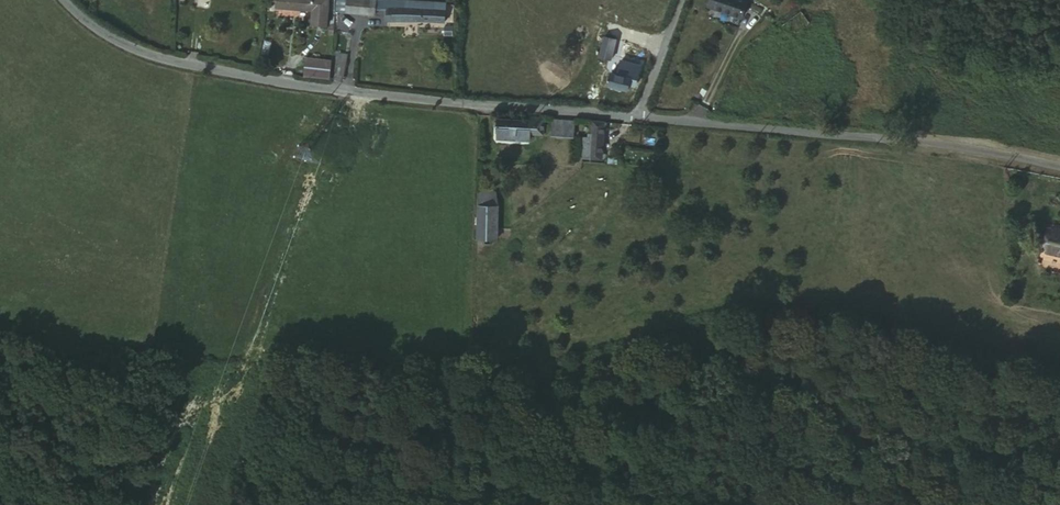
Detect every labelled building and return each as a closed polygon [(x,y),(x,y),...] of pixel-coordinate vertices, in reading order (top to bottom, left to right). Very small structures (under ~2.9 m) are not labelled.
[(304,10),(305,0),(275,0),(274,7),(304,10)] [(320,6),(313,5),(314,0),(305,0),(304,10),(303,20),(319,22),(320,6)] [(374,15),(375,8),(376,2),(376,1),(376,0),(345,0),(344,11),(374,15)] [(375,8),(387,10),(386,0),(385,0),(376,1),(376,2),(375,8)] [(387,23),(414,20),(428,18),(443,19),(442,7),(436,7),(436,4),(387,0),(386,0),(387,10),(387,23)] [(741,16),(747,0),(710,0),(708,4),(741,16)] [(601,34),(606,36),(611,15),(600,12),(595,33),(601,34)] [(592,44),(599,45),(601,34),(595,33),(592,44)] [(601,34),(599,45),(596,55),(608,58),(612,37),(606,36),(601,34)] [(330,79),(339,80),(346,53),(335,50),(330,79)] [(316,59),(316,77),(325,78),(326,60),(316,59)] [(614,67),(612,73),(624,76),(626,70),(614,67)] [(625,89),(627,83),(628,77),(624,76),(612,73),(607,71),(603,83),(625,89)] [(527,132),(540,134),(542,117),(528,115),(528,120),(495,116),(494,130),(497,130),(497,136),(526,139),(527,132)] [(572,119),(551,118),(549,135),(571,136),(572,119)] [(598,155),(601,121),(590,120),(589,133),(586,132),(586,137),(581,136),(580,156),(589,157),(589,153),(598,155)] [(489,190),(475,190),(474,205),(488,206),(489,190)] [(474,205),(474,238),(491,238),(491,206),(488,206),(474,205)] [(1059,251),(1059,225),(1054,224),(1048,249),(1059,251)]
